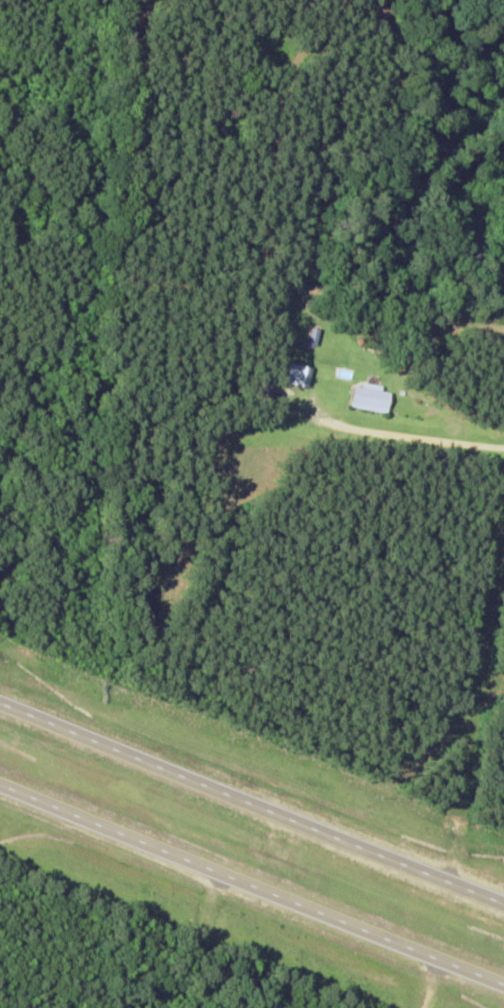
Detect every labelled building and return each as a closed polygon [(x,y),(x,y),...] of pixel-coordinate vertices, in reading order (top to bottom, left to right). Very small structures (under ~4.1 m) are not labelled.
[(287,383),(309,389),(314,368),(292,363),(287,383)] [(354,386),(351,409),(389,413),(392,393),(383,392),(384,386),(363,383),(363,387),(354,386)]
